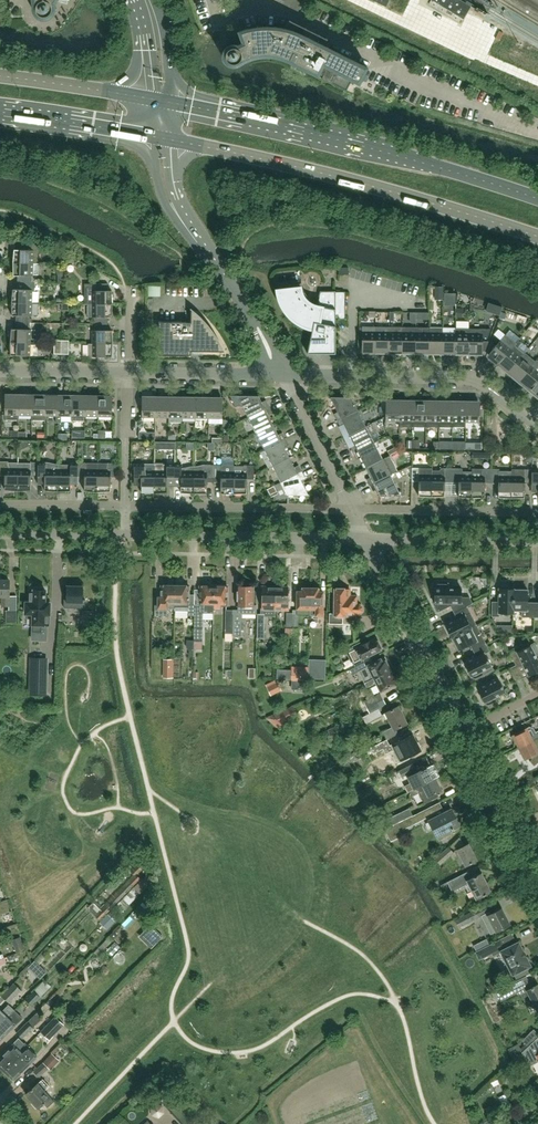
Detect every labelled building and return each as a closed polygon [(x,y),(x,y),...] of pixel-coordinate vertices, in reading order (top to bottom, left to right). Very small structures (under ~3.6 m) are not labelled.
[(33,2),(34,5),(34,8),(34,10),(34,11),(35,13),(35,14),(36,15),(37,16),(39,17),(40,18),(41,18),(43,19),(44,19),(46,19),(47,18),(48,18),(50,17),(51,16),(52,15),(53,14),(54,13),(54,12),(55,10),(55,9),(55,0),(33,0),(33,2)] [(299,0),(275,0),(298,12),(303,2),(299,0)] [(368,68),(320,44),(323,37),(320,36),(320,35),(319,34),(318,35),(306,29),(307,28),(305,28),(304,28),(301,27),(298,33),(293,31),(288,29),(285,29),(279,28),(276,27),(270,27),(267,27),(261,27),(258,27),(252,28),(249,29),(244,30),(238,32),(238,33),(239,33),(243,43),(238,45),(237,45),(235,45),(234,44),(232,45),(231,45),(230,45),(228,46),(227,47),(226,48),(225,49),(224,50),(224,52),(223,53),(223,54),(223,55),(223,56),(223,57),(224,58),(224,60),(225,61),(225,62),(227,63),(228,64),(229,65),(231,66),(232,66),(234,66),(235,66),(236,66),(237,65),(238,65),(239,64),(243,62),(246,61),(248,60),(253,58),(255,57),(259,57),(260,56),(264,56),(267,56),(269,56),(272,56),(276,57),(277,57),(281,58),(284,59),(288,61),(346,90),(352,79),(360,83),(359,82),(366,68),(367,69),(368,68)] [(33,263),(34,250),(32,250),(33,243),(19,242),(18,249),(14,249),(13,262),(33,263)] [(64,257),(64,264),(67,264),(69,263),(74,263),(74,258),(64,252),(64,257)] [(39,274),(39,263),(33,263),(13,262),(13,275),(18,276),(17,282),(31,283),(31,276),(33,276),(33,274),(39,274)] [(35,283),(31,283),(17,282),(17,289),(13,289),(12,302),(32,303),(32,290),(35,290),(35,283)] [(113,304),(112,291),(108,291),(108,283),(84,284),(85,304),(92,304),(113,304)] [(160,296),(161,286),(148,285),(148,296),(160,296)] [(312,329),(307,353),(336,353),(336,319),(345,319),(345,291),(320,291),(317,305),(315,305),(313,304),(311,303),(308,301),(306,299),(305,298),(304,296),(303,293),(302,291),(301,289),(301,287),(277,289),(277,293),(278,296),(279,300),(280,303),(281,305),(283,309),(286,313),(288,315),(290,317),(293,320),(295,322),(299,324),(301,326),(305,327),(308,328),(312,329)] [(435,287),(435,300),(443,300),(443,288),(443,287),(439,287),(435,287)] [(38,313),(38,303),(32,303),(12,302),(12,315),(16,315),(16,322),(30,323),(30,316),(31,316),(32,315),(36,315),(38,313)] [(488,303),(486,311),(499,315),(501,312),(502,307),(488,303)] [(112,317),(113,304),(92,304),(92,317),(94,317),(94,324),(108,324),(108,317),(112,317)] [(213,334),(212,332),(208,327),(204,323),(202,321),(199,317),(197,315),(193,312),(191,310),(191,311),(191,322),(159,321),(158,354),(191,355),(191,351),(223,351),(223,352),(221,347),(220,344),(217,340),(216,338),(213,334)] [(31,343),(31,330),(30,330),(30,323),(16,322),(16,329),(11,329),(10,342),(31,343)] [(113,343),(112,330),(108,330),(108,324),(94,324),(94,330),(92,330),(93,344),(113,343)] [(376,352),(376,332),(376,327),(362,326),(362,327),(362,332),(362,335),(362,352),(376,352)] [(402,352),(403,327),(389,327),(389,332),(389,352),(402,352)] [(416,353),(416,327),(403,327),(402,352),(416,353)] [(429,353),(429,327),(416,327),(416,353),(429,353)] [(442,353),(442,327),(429,327),(429,353),(442,353)] [(455,353),(456,328),(442,327),(442,353),(455,353)] [(469,328),(456,328),(455,353),(469,353),(469,328)] [(483,341),(483,337),(488,337),(491,329),(469,328),(469,353),(482,354),(482,351),(485,351),(489,341),(483,341)] [(389,352),(389,332),(376,332),(376,352),(389,352)] [(516,343),(505,335),(498,343),(492,339),(488,352),(490,353),(488,356),(498,364),(506,355),(516,343)] [(509,373),(521,358),(525,354),(517,348),(521,343),(518,341),(516,344),(516,343),(506,355),(498,364),(509,373)] [(30,356),(31,343),(10,342),(11,355),(30,356)] [(113,343),(93,344),(88,344),(88,357),(112,357),(113,343)] [(532,366),(535,362),(525,353),(525,354),(521,358),(509,373),(519,381),(532,366)] [(537,379),(537,361),(537,360),(535,362),(532,366),(519,381),(529,390),(537,379)] [(537,397),(537,379),(529,390),(537,397)] [(19,420),(19,415),(19,395),(5,395),(5,420),(19,420)] [(32,416),(32,396),(19,395),(19,415),(32,416)] [(269,406),(266,400),(262,402),(259,396),(232,395),(231,398),(235,406),(243,406),(248,417),(269,406)] [(45,416),(46,396),(32,396),(32,416),(32,419),(46,420),(46,416),(45,416)] [(58,423),(59,396),(46,396),(45,416),(46,416),(56,416),(56,423),(58,423)] [(72,416),(72,396),(59,396),(58,423),(61,423),(61,421),(72,421),(72,416)] [(85,416),(85,396),(72,396),(72,416),(72,421),(85,421),(85,416)] [(98,417),(99,397),(85,396),(85,416),(98,417)] [(112,417),(112,397),(99,397),(98,417),(112,417)] [(156,417),(156,398),(142,397),(142,417),(155,417),(156,417)] [(358,410),(351,397),(330,397),(338,412),(334,414),(337,420),(358,410)] [(159,417),(169,418),(169,398),(156,398),(156,417),(159,417)] [(182,418),(182,398),(169,398),(169,418),(169,421),(182,422),(182,418)] [(195,418),(196,398),(182,398),(182,418),(195,418)] [(209,418),(209,398),(196,398),(195,418),(209,418)] [(209,423),(222,424),(223,399),(209,398),(209,418),(209,423)] [(399,421),(400,401),(386,401),(386,421),(399,421)] [(413,426),(413,401),(400,401),(399,421),(399,426),(413,426)] [(426,426),(426,402),(413,401),(413,426),(426,426)] [(439,427),(439,402),(426,402),(426,426),(439,427)] [(452,427),(453,402),(439,402),(439,427),(452,427)] [(466,427),(466,422),(466,402),(453,402),(452,427),(466,427)] [(480,422),(480,402),(466,402),(466,422),(480,422)] [(273,425),(268,415),(272,413),(269,406),(248,417),(256,433),(273,425)] [(366,426),(358,410),(337,420),(340,427),(342,426),(343,429),(341,430),(345,437),(366,426)] [(377,419),(367,427),(373,434),(383,426),(377,419)] [(286,439),(282,433),(278,435),(273,425),(256,433),(265,450),(286,439)] [(374,442),(366,426),(345,437),(349,444),(350,443),(351,446),(350,447),(353,453),(374,442)] [(290,457),(285,447),(289,445),(286,439),(265,450),(273,466),(290,457)] [(382,459),(374,442),(353,453),(356,459),(361,457),(366,467),(382,459)] [(389,455),(382,459),(366,467),(371,477),(366,479),(370,486),(391,475),(398,472),(389,455)] [(302,472),(299,465),(295,467),(290,457),(273,466),(281,482),(302,472)] [(18,462),(8,462),(0,461),(0,475),(5,476),(5,490),(18,491),(18,462)] [(31,490),(31,476),(38,476),(38,462),(31,462),(31,463),(18,462),(18,491),(31,490)] [(45,490),(58,491),(58,473),(47,473),(47,462),(38,462),(38,476),(38,484),(45,484),(45,490)] [(58,473),(58,491),(71,491),(71,484),(78,484),(78,477),(78,463),(70,462),(70,464),(58,464),(58,473)] [(78,463),(78,477),(85,477),(84,491),(97,492),(98,472),(98,463),(86,463),(78,463)] [(98,472),(97,492),(111,491),(111,477),(118,477),(118,463),(108,463),(98,463),(98,472)] [(154,493),(154,472),(154,465),(145,465),(145,464),(134,463),(134,485),(141,485),(141,492),(154,493)] [(174,478),(174,464),(163,464),(163,463),(154,463),(154,465),(154,472),(154,493),(167,492),(167,486),(174,486),(174,478)] [(182,464),(174,464),(174,478),(174,486),(181,486),(181,492),(194,493),(194,466),(193,466),(190,467),(186,468),(182,468),(182,464)] [(207,493),(207,479),(214,479),(214,465),(204,464),(202,465),(198,466),(196,466),(194,466),(194,493),(207,493)] [(234,494),(234,474),(234,466),(234,465),(222,465),(214,465),(214,479),(221,479),(221,493),(234,494)] [(247,493),(247,479),(254,479),(254,465),(244,465),(244,466),(234,466),(234,474),(234,494),(247,493)] [(432,497),(432,476),(432,471),(432,468),(412,468),(412,482),(419,482),(419,496),(432,497)] [(440,471),(432,471),(432,476),(432,497),(445,496),(445,482),(452,482),(452,468),(447,468),(442,468),(440,470),(440,471)] [(471,497),(472,473),(463,472),(462,468),(452,468),(452,482),(459,482),(458,497),(471,497)] [(485,497),(485,483),(492,483),(492,469),(472,469),(472,473),(471,497),(485,497)] [(511,498),(512,478),(512,471),(499,471),(499,469),(492,469),(492,483),(498,483),(498,497),(511,498)] [(524,497),(525,483),(531,483),(531,469),(524,469),(521,470),(512,469),(512,471),(512,478),(511,498),(524,497)] [(308,495),(301,480),(305,478),(302,472),(281,482),(287,495),(308,495)] [(401,496),(391,475),(370,486),(373,492),(377,490),(380,496),(401,496)] [(2,607),(9,607),(9,580),(0,580),(0,596),(2,596),(2,607)] [(472,603),(469,598),(462,598),(462,588),(448,588),(449,582),(448,582),(448,584),(438,583),(438,584),(437,584),(436,584),(435,585),(435,586),(434,588),(434,603),(436,603),(436,606),(438,611),(437,612),(450,606),(454,612),(473,603),(472,603)] [(168,584),(167,586),(161,586),(161,598),(158,598),(158,604),(155,604),(155,615),(167,615),(168,602),(174,602),(174,584),(168,584)] [(188,616),(194,616),(195,604),(189,604),(189,586),(182,586),(182,584),(174,584),(174,602),(174,607),(174,611),(188,611),(188,616)] [(200,604),(195,604),(194,616),(194,641),(202,642),(203,613),(206,613),(206,603),(214,603),(214,585),(207,585),(206,586),(200,586),(200,604)] [(228,606),(228,587),(221,587),(221,585),(214,585),(214,603),(221,604),(221,606),(228,606)] [(83,600),(83,586),(66,586),(66,599),(64,599),(64,608),(85,608),(85,600),(83,600)] [(241,636),(242,614),(256,614),(256,605),(253,605),(253,587),(251,587),(251,586),(246,586),(246,587),(239,587),(239,591),(238,591),(237,600),(238,600),(238,610),(233,610),(232,634),(232,636),(241,636)] [(265,638),(265,616),(275,616),(275,611),(275,588),(262,587),(262,609),(261,609),(261,614),(257,614),(257,638),(265,638)] [(41,638),(46,638),(47,625),(48,625),(49,614),(50,603),(49,603),(49,599),(45,599),(45,590),(43,590),(42,588),(37,588),(36,589),(34,589),(34,590),(30,590),(29,602),(26,602),(26,613),(33,614),(33,629),(41,630),(41,638)] [(288,611),(289,588),(275,588),(275,611),(288,611)] [(310,608),(310,588),(300,588),(300,592),(298,592),(297,609),(304,609),(304,616),(310,616),(310,613),(310,608)] [(323,616),(323,592),(321,592),(321,588),(310,588),(310,608),(310,613),(316,613),(316,616),(323,616)] [(513,610),(513,589),(499,588),(499,602),(492,601),(491,616),(499,616),(499,613),(513,614),(513,610)] [(356,605),(356,596),(349,596),(350,589),(335,589),(335,613),(330,613),(329,624),(343,624),(343,616),(356,616),(356,613),(359,613),(362,611),(362,608),(360,605),(356,605)] [(534,617),(534,602),(527,602),(528,590),(525,590),(525,589),(513,589),(513,610),(522,610),(522,617),(534,617)] [(477,625),(467,606),(473,603),(454,612),(457,619),(445,625),(452,637),(477,625)] [(17,622),(17,610),(9,610),(6,610),(6,622),(17,622)] [(93,625),(94,611),(82,610),(82,625),(93,625)] [(486,644),(477,625),(452,637),(457,648),(458,647),(459,650),(470,644),(473,651),(486,644)] [(223,643),(231,643),(231,635),(223,634),(223,643)] [(365,662),(363,658),(381,649),(375,638),(363,644),(361,641),(346,649),(347,651),(346,652),(351,662),(353,662),(355,667),(362,664),(365,662)] [(534,643),(518,652),(517,650),(510,654),(516,665),(517,667),(523,664),(529,676),(537,671),(537,651),(534,643)] [(493,670),(485,653),(490,651),(486,644),(473,651),(476,657),(464,663),(471,676),(472,677),(473,678),(474,678),(475,678),(476,678),(477,678),(478,677),(484,674),(485,676),(484,674),(493,670)] [(48,659),(45,659),(30,658),(29,695),(47,695),(48,659)] [(349,670),(352,675),(359,672),(364,683),(391,669),(387,661),(382,664),(380,659),(365,667),(364,667),(362,664),(355,667),(349,670)] [(164,660),(163,678),(174,678),(174,660),(164,660)] [(522,678),(517,667),(516,665),(509,668),(516,681),(522,678)] [(309,667),(291,666),(291,680),(309,680),(309,667)] [(381,691),(398,682),(394,674),(392,675),(390,670),(391,670),(391,669),(364,683),(368,690),(371,688),(374,693),(375,692),(376,693),(381,691)] [(495,697),(505,691),(499,678),(478,689),(484,702),(485,703),(486,704),(487,704),(488,705),(489,705),(490,704),(496,701),(497,702),(498,702),(495,697)] [(266,687),(270,695),(280,690),(276,682),(266,687)] [(385,705),(379,694),(364,702),(370,712),(385,705)] [(296,715),(292,704),(265,716),(279,728),(285,720),(296,715)] [(406,723),(398,707),(399,706),(385,713),(392,727),(383,732),(387,739),(398,733),(396,729),(407,723),(407,722),(406,723)] [(366,723),(380,716),(382,715),(379,708),(362,716),(366,723)] [(340,734),(347,731),(343,723),(336,726),(340,734)] [(529,736),(526,728),(523,723),(516,727),(519,732),(513,735),(519,748),(537,738),(537,732),(536,733),(535,733),(529,736)] [(420,749),(417,742),(416,742),(412,734),(400,741),(399,739),(391,743),(394,749),(402,745),(408,756),(420,750),(420,749)] [(519,748),(525,760),(530,757),(532,759),(530,761),(534,766),(537,762),(537,738),(519,748)] [(384,748),(381,742),(369,747),(372,754),(384,748)] [(399,771),(402,779),(415,774),(412,766),(399,771)] [(435,778),(429,766),(417,773),(421,780),(415,783),(414,782),(407,786),(409,791),(435,778)] [(438,797),(436,792),(441,790),(441,789),(435,778),(409,791),(412,796),(419,792),(425,803),(438,797)] [(421,820),(436,812),(433,806),(417,814),(421,820)] [(401,821),(413,815),(410,809),(398,815),(401,821)] [(459,825),(451,809),(438,816),(429,821),(439,841),(454,833),(451,829),(459,825)] [(393,826),(385,830),(390,840),(401,835),(395,824),(393,825),(393,826)] [(477,860),(469,844),(455,851),(459,858),(461,857),(466,866),(477,860)] [(440,864),(454,853),(449,847),(436,859),(440,864)] [(416,857),(409,864),(414,869),(421,863),(416,857)] [(492,889),(489,882),(487,883),(482,873),(470,879),(469,877),(466,878),(463,874),(447,882),(452,891),(469,883),(472,889),(477,899),(491,891),(491,890),(492,889)] [(491,914),(486,904),(455,920),(458,928),(482,916),(491,934),(510,925),(502,908),(491,914)] [(116,921),(109,914),(100,922),(107,929),(116,921)] [(151,924),(141,934),(154,945),(163,936),(151,924)] [(480,959),(491,953),(493,956),(501,951),(506,948),(501,939),(476,952),(480,959)] [(115,941),(106,951),(111,956),(121,946),(115,941)] [(530,966),(525,955),(525,956),(523,952),(524,952),(518,942),(512,945),(511,944),(507,946),(508,947),(506,948),(501,951),(513,975),(530,966)] [(499,998),(531,982),(528,975),(519,980),(519,979),(495,991),(499,998)] [(9,1002),(21,990),(14,983),(2,995),(9,1002)] [(537,985),(521,994),(528,1007),(534,1004),(537,1012),(537,985)] [(32,1005),(40,997),(34,991),(26,999),(32,1005)] [(46,1003),(36,1013),(39,1016),(44,1012),(50,1006),(46,1003)] [(13,1009),(9,1005),(3,1012),(0,1009),(0,1022),(13,1009)] [(16,1025),(23,1018),(13,1009),(0,1022),(0,1041),(16,1025)] [(22,1039),(33,1027),(41,1019),(39,1016),(36,1013),(16,1033),(22,1039)] [(55,1016),(41,1031),(50,1040),(64,1025),(55,1016)] [(535,1039),(518,1054),(519,1055),(522,1052),(529,1065),(533,1064),(537,1074),(537,1044),(535,1039)] [(26,1050),(30,1047),(25,1042),(19,1047),(14,1042),(0,1057),(0,1067),(5,1071),(26,1050)] [(508,1049),(512,1056),(522,1051),(518,1044),(508,1049)] [(14,1080),(33,1061),(25,1054),(27,1052),(26,1050),(5,1071),(14,1080)] [(52,1053),(43,1062),(51,1070),(60,1060),(52,1053)] [(39,1076),(47,1068),(43,1064),(34,1071),(39,1076)] [(54,1101),(44,1090),(49,1086),(43,1079),(38,1083),(26,1094),(39,1108),(44,1103),(48,1107),(54,1101)]
